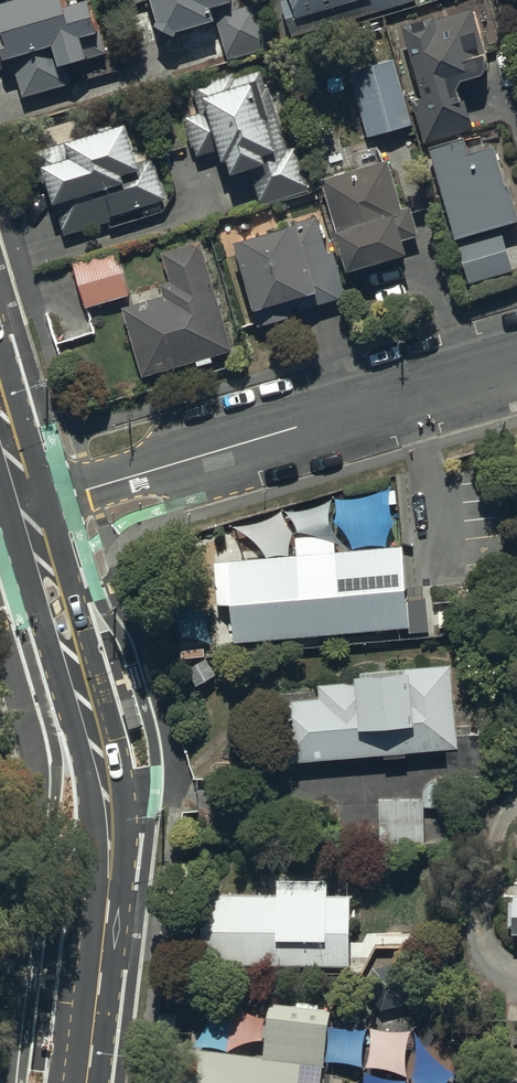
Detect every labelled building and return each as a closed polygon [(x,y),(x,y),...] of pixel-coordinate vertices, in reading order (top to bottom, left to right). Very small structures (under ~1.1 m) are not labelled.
[(66,0),(3,19),(27,102),(74,89),(69,73),(110,61),(96,13),(72,20),(66,0)] [(165,35),(184,45),(222,34),(219,22),(240,17),(235,0),(155,0),(165,35)] [(295,3),(284,7),(295,43),(417,6),(415,0),(294,0),(295,3)] [(476,16),(407,36),(427,107),(417,110),(429,150),(477,136),(471,115),(460,118),(452,91),(473,85),(470,75),(491,69),(476,16)] [(397,66),(354,78),(372,144),(416,132),(397,66)] [(236,78),(194,91),(203,120),(189,124),(200,163),(224,156),(230,176),(234,174),(238,187),(256,181),(264,210),(312,195),(299,153),(288,156),(264,77),(238,85),(236,78)] [(133,138),(72,156),(77,172),(50,180),(68,241),(114,227),(113,223),(168,206),(156,165),(143,169),(133,138)] [(433,157),(461,249),(504,236),(516,232),(516,204),(514,195),(511,196),(499,155),(473,163),(469,147),(433,157)] [(392,169),(326,187),(354,288),(416,271),(409,248),(423,244),(414,215),(406,217),(392,169)] [(320,223),(238,248),(263,330),(345,306),(320,223)] [(516,278),(504,236),(461,249),(473,290),(516,278)] [(204,249),(165,261),(174,290),(165,293),(168,305),(127,317),(147,385),(237,359),(204,249)] [(119,257),(75,270),(89,315),(133,301),(119,257)] [(280,518),(236,531),(242,551),(286,538),(280,518)] [(408,625),(401,546),(334,552),(332,533),(296,537),(298,554),(212,562),(216,606),(231,604),(234,640),(408,625)] [(456,738),(449,653),(362,660),(363,670),(316,674),(317,689),(274,693),(279,752),(456,738)] [(423,837),(423,790),(377,791),(378,838),(423,837)] [(276,887),(200,885),(199,955),(348,958),(349,888),(325,887),(325,872),(276,871),(276,887)] [(260,1048),(186,1039),(181,1082),(296,1082),(299,1055),(322,1058),(328,1010),(266,1002),(260,1048)]
